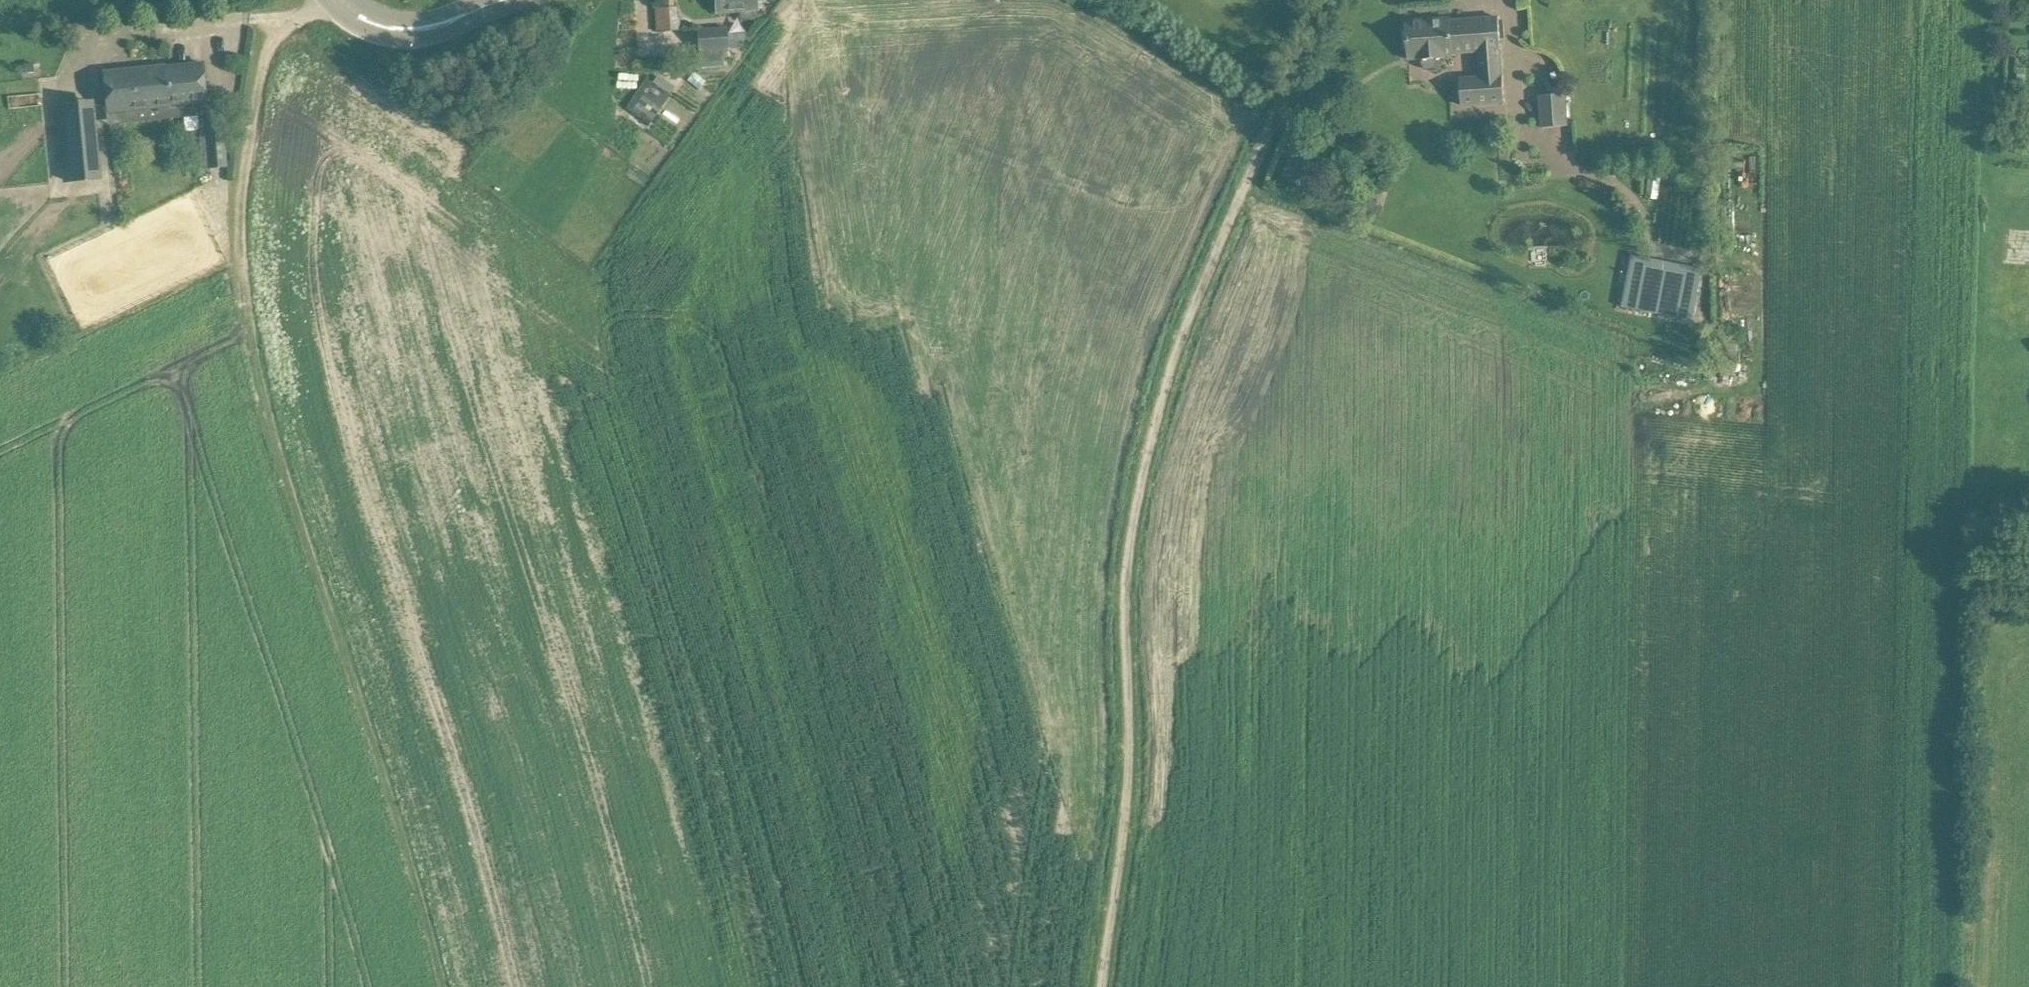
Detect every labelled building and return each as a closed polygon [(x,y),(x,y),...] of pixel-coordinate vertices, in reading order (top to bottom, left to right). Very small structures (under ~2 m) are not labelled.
[(758,10),(758,0),(716,0),(717,13),(740,11),(741,21),(759,20),(758,10)] [(678,30),(678,26),(677,6),(656,7),(658,31),(678,30)] [(1501,50),(1500,37),(1499,17),(1451,21),(1451,18),(1406,22),(1408,59),(1419,58),(1419,60),(1423,59),(1423,63),(1423,64),(1424,66),(1425,67),(1426,69),(1428,70),(1429,70),(1431,71),(1433,71),(1434,71),(1436,70),(1438,70),(1439,69),(1440,67),(1441,66),(1442,64),(1443,63),(1443,62),(1442,58),(1446,58),(1446,56),(1454,56),(1454,53),(1479,51),(1481,77),(1460,79),(1462,105),(1505,102),(1503,76),(1501,76),(1500,50),(1501,50)] [(726,28),(698,30),(699,50),(728,48),(726,28)] [(167,65),(104,71),(104,73),(108,111),(108,114),(171,107),(170,103),(206,100),(206,101),(207,101),(203,63),(202,63),(203,64),(167,67),(167,65)] [(694,72),(688,80),(699,89),(705,81),(694,72)] [(1567,93),(1539,95),(1541,127),(1569,125),(1567,93)] [(676,94),(670,102),(683,112),(689,104),(676,94)] [(630,110),(649,125),(660,110),(641,95),(630,110)] [(91,100),(58,103),(65,180),(98,177),(91,100)] [(208,170),(227,168),(222,113),(203,114),(208,170)] [(1689,271),(1645,262),(1637,303),(1681,312),(1689,271)]
